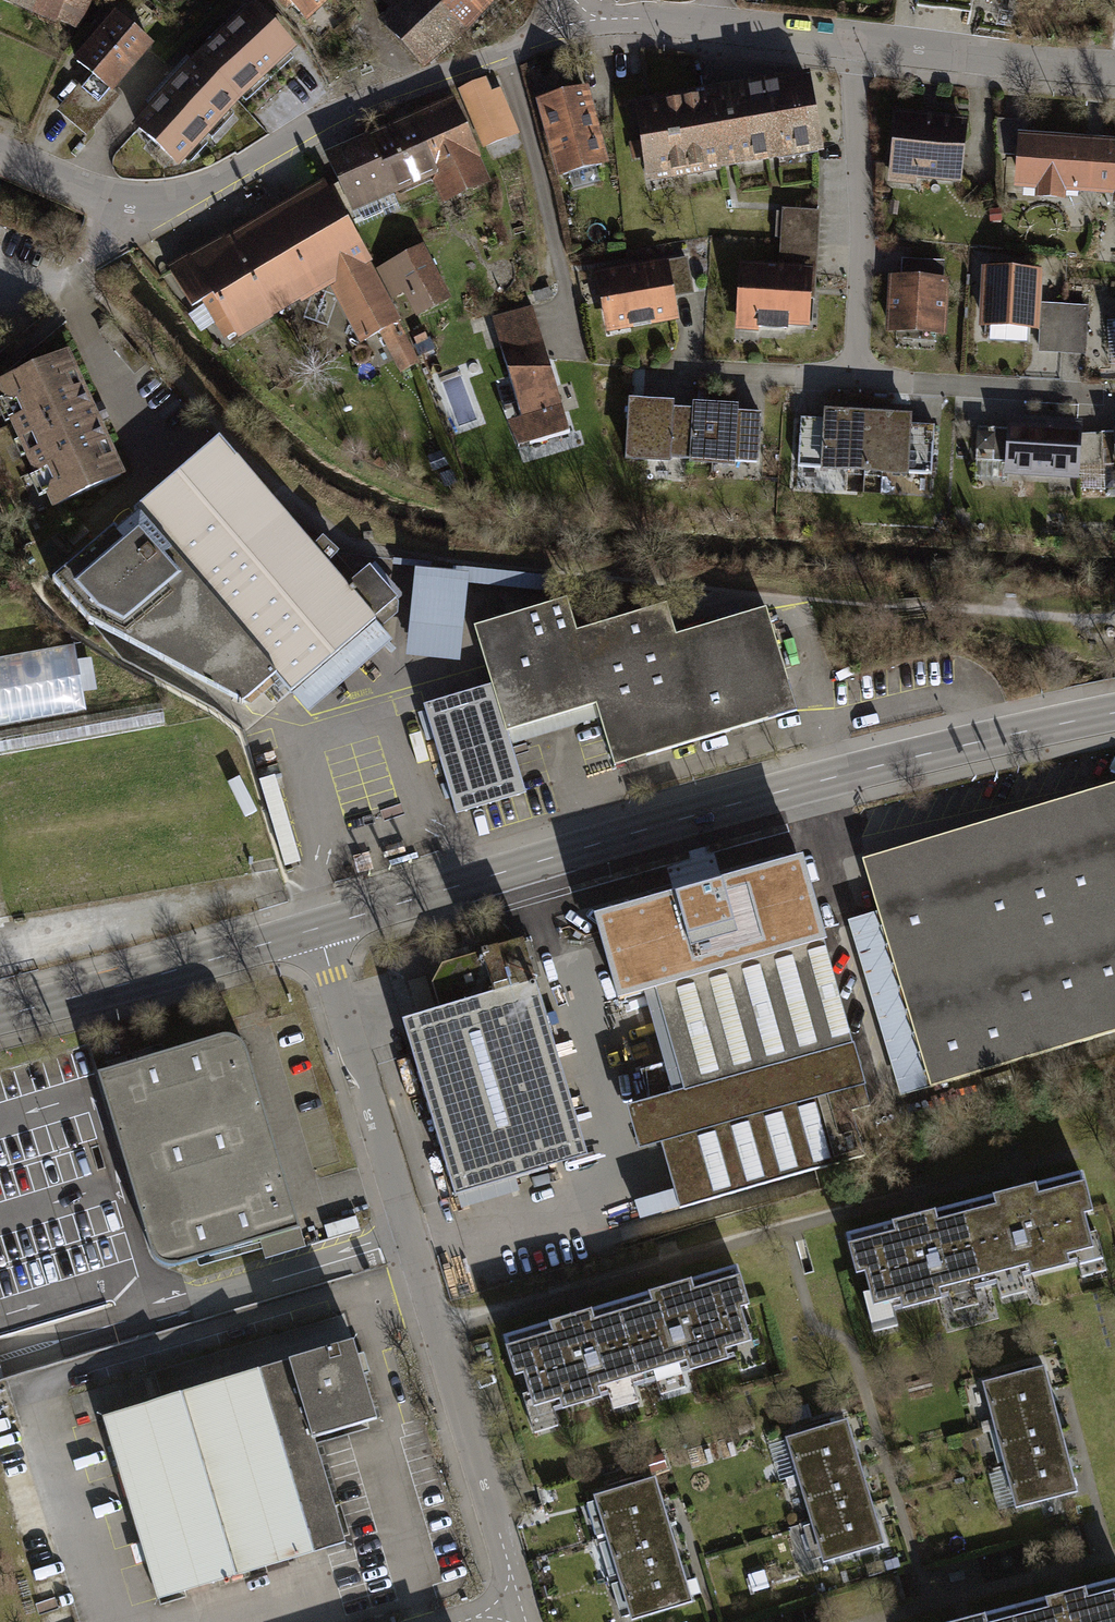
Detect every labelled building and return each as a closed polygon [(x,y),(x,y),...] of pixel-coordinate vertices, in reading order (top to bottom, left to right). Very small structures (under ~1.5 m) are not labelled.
[(58,33),(61,26),(80,35),(96,0),(0,0),(0,6),(58,33)] [(305,38),(343,0),(268,0),(305,38)] [(491,0),(377,0),(365,11),(428,75),(469,40),(499,7),(491,0)] [(300,58),(250,5),(220,34),(225,40),(200,63),(242,106),(264,85),(268,89),(300,58)] [(153,44),(117,14),(76,62),(91,75),(61,110),(86,132),(117,96),(112,91),(153,44)] [(242,106),(200,63),(186,80),(170,96),(215,132),(242,106)] [(654,104),(638,107),(654,193),(826,161),(810,75),(779,81),(721,92),(694,97),(654,104)] [(511,131),(488,81),(452,98),(455,104),(475,147),(511,131)] [(597,120),(590,95),(540,108),(561,186),(611,173),(597,120)] [(215,132),(170,96),(151,119),(139,134),(184,171),(215,132)] [(475,147),(455,104),(413,123),(441,183),(431,187),(443,213),(494,190),(475,147)] [(930,116),(897,113),(890,186),(962,194),(969,121),(930,116)] [(441,183),(413,123),(394,132),(373,141),(401,201),(431,187),(441,183)] [(1021,137),(1016,193),(1042,195),(1042,206),(1066,208),(1067,198),(1114,202),(1114,144),(1049,139),(1021,137)] [(401,201),(373,141),(339,156),(328,161),(355,221),(401,201)] [(403,327),(325,187),(270,218),(204,254),(171,273),(198,320),(208,314),(225,344),(236,338),(240,346),(332,294),(363,349),(403,327)] [(820,271),(821,216),(784,215),(783,270),(815,271),(820,271)] [(446,288),(426,251),(385,272),(405,310),(446,288)] [(690,262),(600,278),(611,339),(680,326),(675,303),(697,299),(690,262)] [(815,271),(783,270),(745,269),(743,334),(779,335),(813,336),(815,271)] [(1044,277),(987,274),(984,336),(1041,338),(1043,308),(1044,277)] [(917,282),(891,280),(887,340),(949,344),(953,285),(917,282)] [(1090,311),(1043,308),(1041,338),(1041,356),(1088,359),(1090,311)] [(572,443),(534,312),(493,324),(500,348),(522,426),(511,429),(519,459),(572,443)] [(94,417),(66,357),(1,387),(55,506),(121,476),(94,417)] [(677,410),(634,409),(632,472),(673,473),(673,463),(696,464),(697,418),(677,417),(677,410)] [(697,412),(697,418),(696,464),(696,476),(741,477),(741,469),(762,470),(763,421),(740,421),(741,413),(697,412)] [(916,428),(916,420),(828,416),(827,423),(814,422),(801,422),(799,471),(827,472),(826,480),(910,484),(911,476),(935,477),(937,429),(927,429),(916,428)] [(1084,426),(1013,421),(1012,434),(980,432),(978,466),(1009,468),(1008,482),(1080,486),(1084,426)] [(350,597),(222,449),(130,529),(57,593),(90,634),(140,659),(251,713),(282,686),(310,719),(395,645),(378,626),(399,608),(373,578),(350,597)] [(472,584),(417,578),(406,665),(462,671),(472,584)] [(605,724),(581,641),(571,610),(480,637),(497,694),(513,751),(605,724)] [(581,641),(605,724),(620,774),(801,721),(770,619),(681,645),(672,614),(581,641)] [(0,663),(0,730),(88,715),(77,649),(0,663)] [(513,751),(497,694),(427,714),(458,822),(528,801),(513,751)] [(178,727),(174,703),(0,733),(0,758),(178,727)] [(867,865),(881,918),(850,929),(903,1104),(1114,1040),(1114,791),(867,865)] [(281,800),(266,805),(286,874),(301,869),(281,800)] [(870,1104),(799,855),(594,912),(618,1000),(655,990),(673,1057),(639,1067),(648,1098),(628,1104),(640,1146),(658,1141),(678,1211),(811,1172),(863,1156),(850,1109),(870,1104)] [(432,986),(441,1017),(404,1028),(457,1204),(591,1165),(526,941),(441,965),(432,986)] [(230,1035),(105,1071),(157,1253),(163,1261),(175,1261),(299,1226),(247,1043),(241,1036),(230,1035)] [(971,1215),(991,1287),(1038,1274),(1040,1282),(1074,1272),(1071,1263),(1101,1255),(1091,1221),(1098,1219),(1088,1182),(971,1215)] [(991,1287),(971,1215),(851,1249),(858,1273),(864,1294),(875,1291),(885,1324),(909,1317),(911,1324),(953,1312),(949,1299),(991,1287)] [(627,1311),(649,1385),(695,1372),(697,1381),(731,1371),(728,1362),(758,1353),(748,1320),(754,1318),(741,1277),(627,1311)] [(649,1385),(627,1311),(507,1347),(521,1393),(532,1390),(542,1423),(566,1416),(568,1423),(610,1411),(606,1398),(649,1385)] [(289,1362),(315,1445),(379,1425),(353,1342),(289,1362)] [(315,1445),(289,1362),(104,1419),(160,1599),(299,1556),(345,1542),(315,1445)] [(989,1391),(999,1432),(1058,1417),(1047,1376),(989,1391)] [(999,1432),(1010,1473),(1068,1458),(1058,1417),(999,1432)] [(802,1488),(862,1470),(850,1430),(790,1447),(802,1488)] [(1010,1473),(1020,1514),(1079,1499),(1068,1458),(1010,1473)] [(814,1529),(874,1511),(862,1470),(802,1488),(814,1529)] [(598,1502),(611,1544),(671,1526),(658,1484),(598,1502)] [(826,1570),(886,1552),(874,1511),(814,1529),(826,1570)] [(611,1544),(624,1587),(684,1569),(671,1526),(611,1544)] [(634,1621),(661,1621),(697,1611),(684,1569),(624,1587),(634,1621)] [(1023,1621),(1114,1621),(1114,1596),(1022,1619),(1023,1621)]
